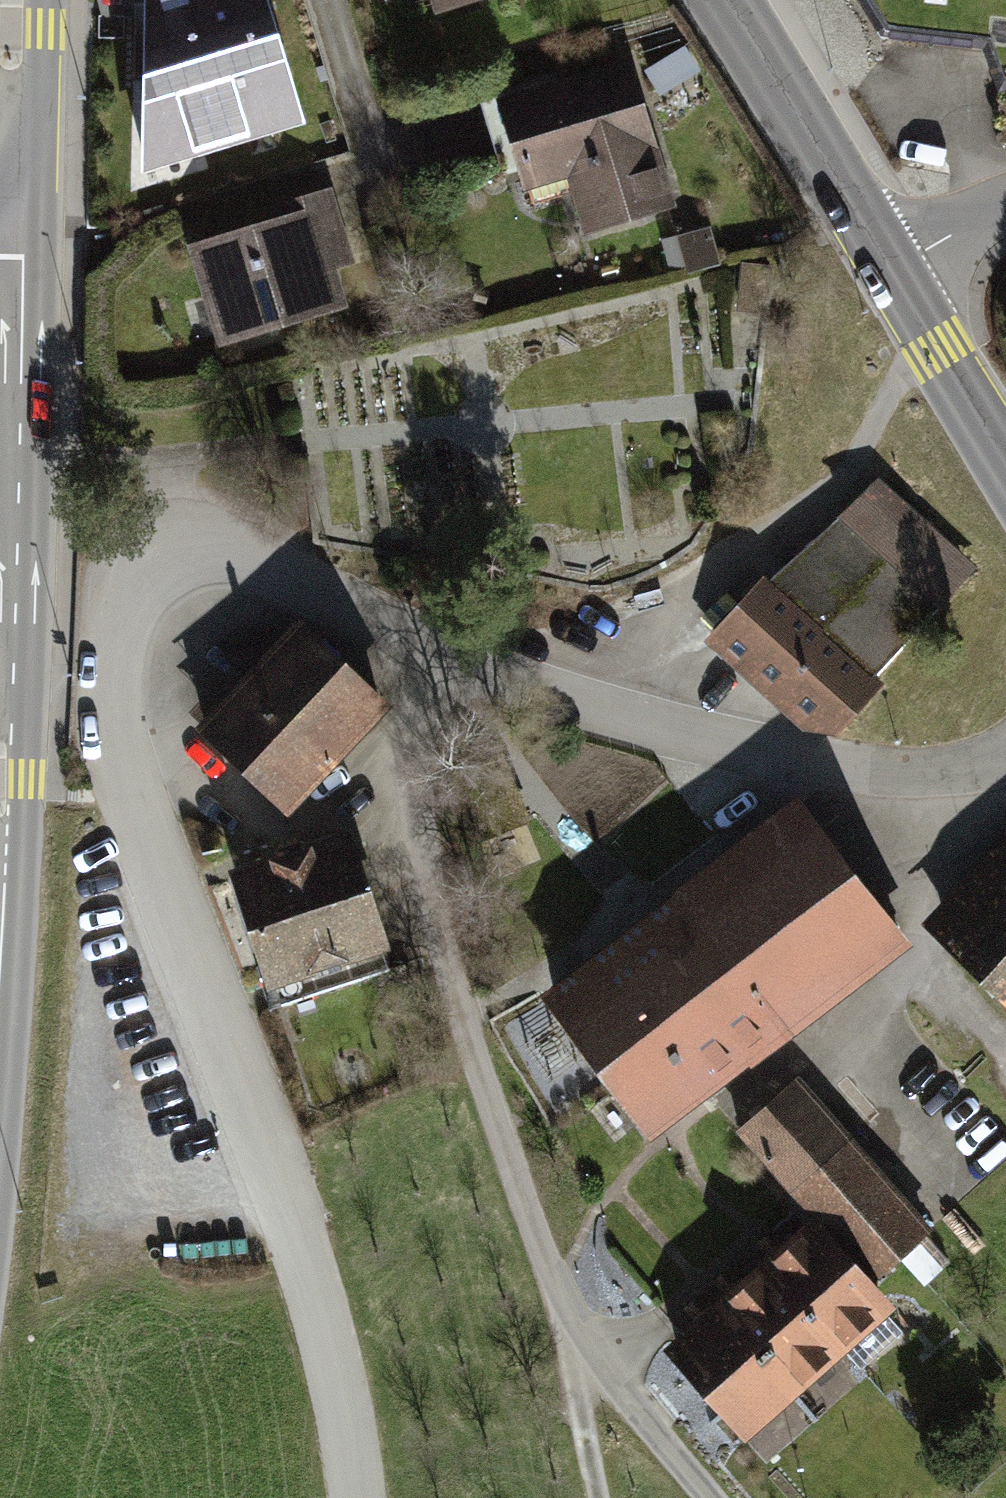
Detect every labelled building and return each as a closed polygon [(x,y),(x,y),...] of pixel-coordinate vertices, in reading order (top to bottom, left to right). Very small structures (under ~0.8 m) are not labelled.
[(145,162),(298,116),(263,0),(148,0),(145,162)] [(658,87),(693,67),(682,49),(648,70),(658,87)] [(626,67),(484,110),(502,170),(565,152),(588,228),(667,205),(626,67)] [(281,226),(200,251),(224,330),(274,315),(275,320),(335,302),(320,253),(343,246),(327,196),(276,212),(281,226)] [(715,261),(707,236),(683,243),(691,268),(715,261)] [(965,575),(871,489),(767,582),(717,638),(823,733),(965,575)] [(380,700),(305,630),(208,733),(283,803),(380,700)] [(807,813),(556,1003),(619,1085),(710,1016),(704,1007),(741,979),(730,965),(852,872),(807,813)] [(346,840),(239,876),(281,1004),(388,969),(346,840)] [(710,1016),(619,1085),(649,1124),(897,932),(852,872),(730,965),(741,979),(704,1007),(710,1016)] [(951,939),(1005,994),(1005,881),(951,939)] [(820,1147),(777,1099),(741,1131),(871,1279),(927,1231),(847,1140),(839,1147),(831,1138),(820,1147)] [(810,1226),(765,1266),(838,1349),(883,1309),(810,1226)] [(765,1266),(721,1305),(794,1388),(838,1349),(765,1266)] [(721,1305),(675,1345),(748,1428),(794,1388),(721,1305)]
